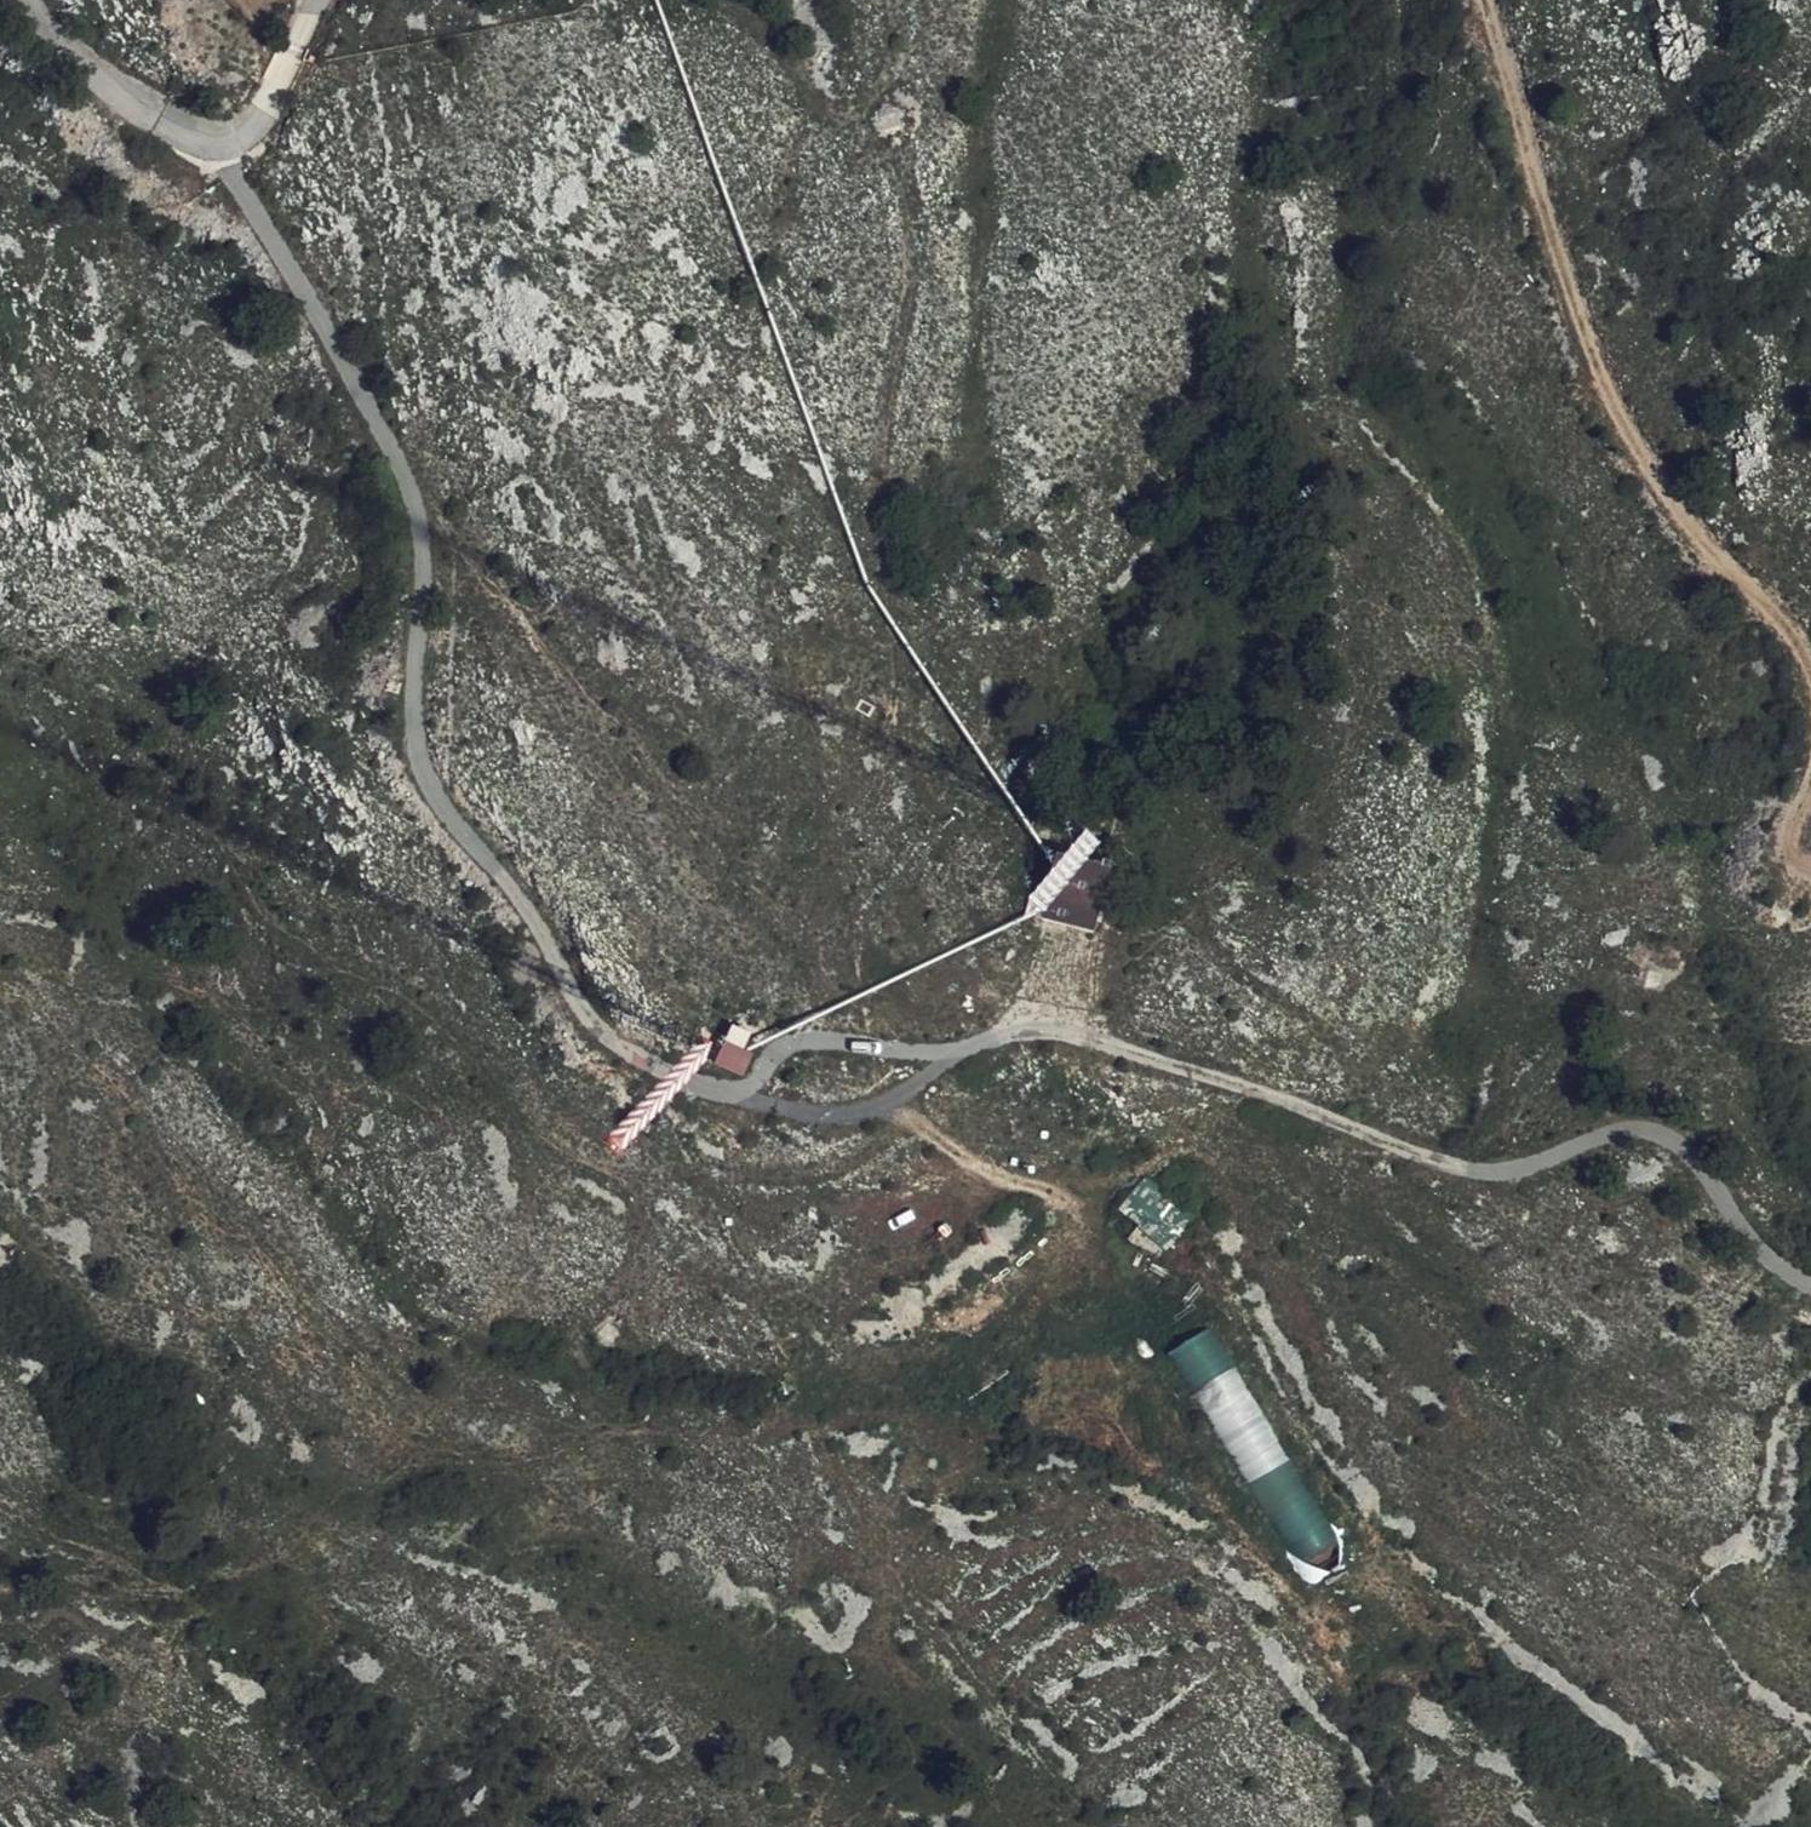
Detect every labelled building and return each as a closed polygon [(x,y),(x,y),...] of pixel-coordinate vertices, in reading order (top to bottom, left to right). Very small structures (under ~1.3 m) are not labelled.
[(1040,908),(1097,921),(1108,875),(1058,860),(1040,908)] [(716,1062),(743,1073),(750,1053),(723,1043),(716,1062)] [(1168,1245),(1195,1211),(1147,1173),(1119,1207),(1168,1245)] [(1211,1325),(1162,1355),(1308,1586),(1351,1560),(1211,1325)] [(1174,1392),(1150,1404),(1181,1467),(1205,1455),(1174,1392)]
